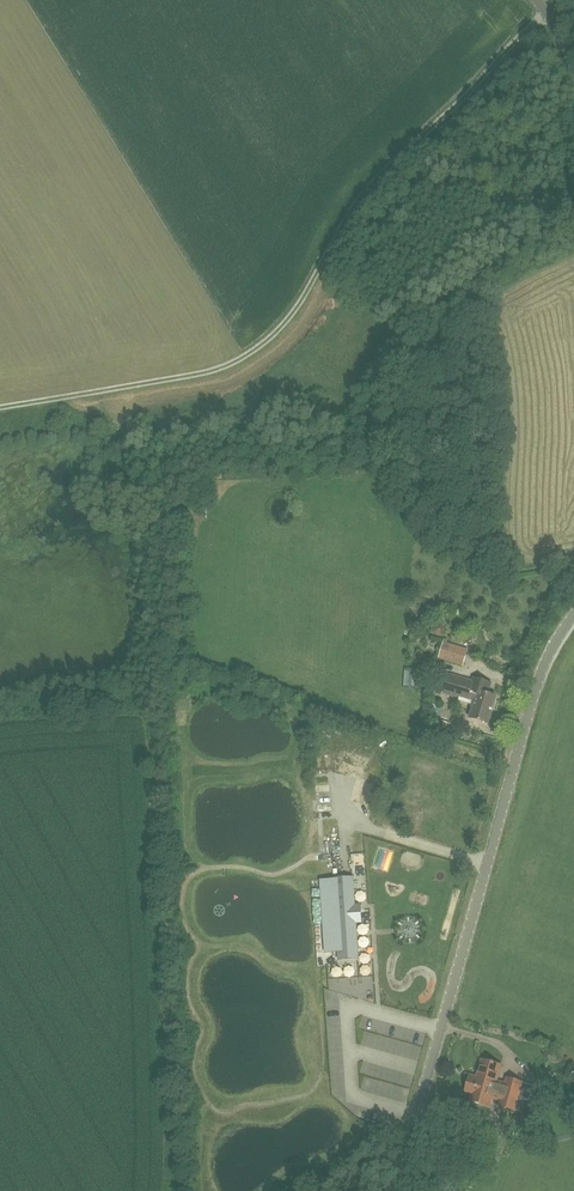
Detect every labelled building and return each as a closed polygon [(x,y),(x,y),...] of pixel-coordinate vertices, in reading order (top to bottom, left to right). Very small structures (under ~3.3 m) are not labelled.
[(207,512),(207,504),(189,503),(188,511),(207,512)] [(444,634),(445,629),(443,625),(438,624),(434,627),(433,631),(435,636),(440,637),(444,634)] [(463,665),(467,650),(444,643),(439,658),(463,665)] [(405,667),(405,688),(415,688),(415,668),(405,667)] [(450,675),(445,693),(475,703),(471,719),(489,724),(497,697),(488,694),(491,684),(474,679),(473,682),(450,675)] [(416,681),(416,689),(425,690),(425,681),(416,681)] [(290,704),(286,715),(301,721),(305,710),(290,704)] [(449,727),(438,723),(435,733),(446,737),(449,727)] [(325,860),(333,860),(333,840),(324,840),(325,860)] [(338,952),(358,950),(353,877),(333,878),(333,879),(320,880),(325,952),(338,952)] [(404,1057),(420,1059),(424,1032),(415,1031),(413,1044),(406,1043),(404,1057)] [(507,1078),(506,1083),(497,1080),(501,1065),(482,1060),(477,1077),(478,1078),(477,1079),(485,1082),(484,1087),(518,1096),(522,1082),(507,1078)] [(478,1078),(477,1077),(470,1075),(465,1092),(472,1094),(470,1100),(489,1106),(491,1099),(500,1102),(499,1106),(514,1110),(518,1096),(484,1087),(485,1082),(477,1079),(478,1078)]
